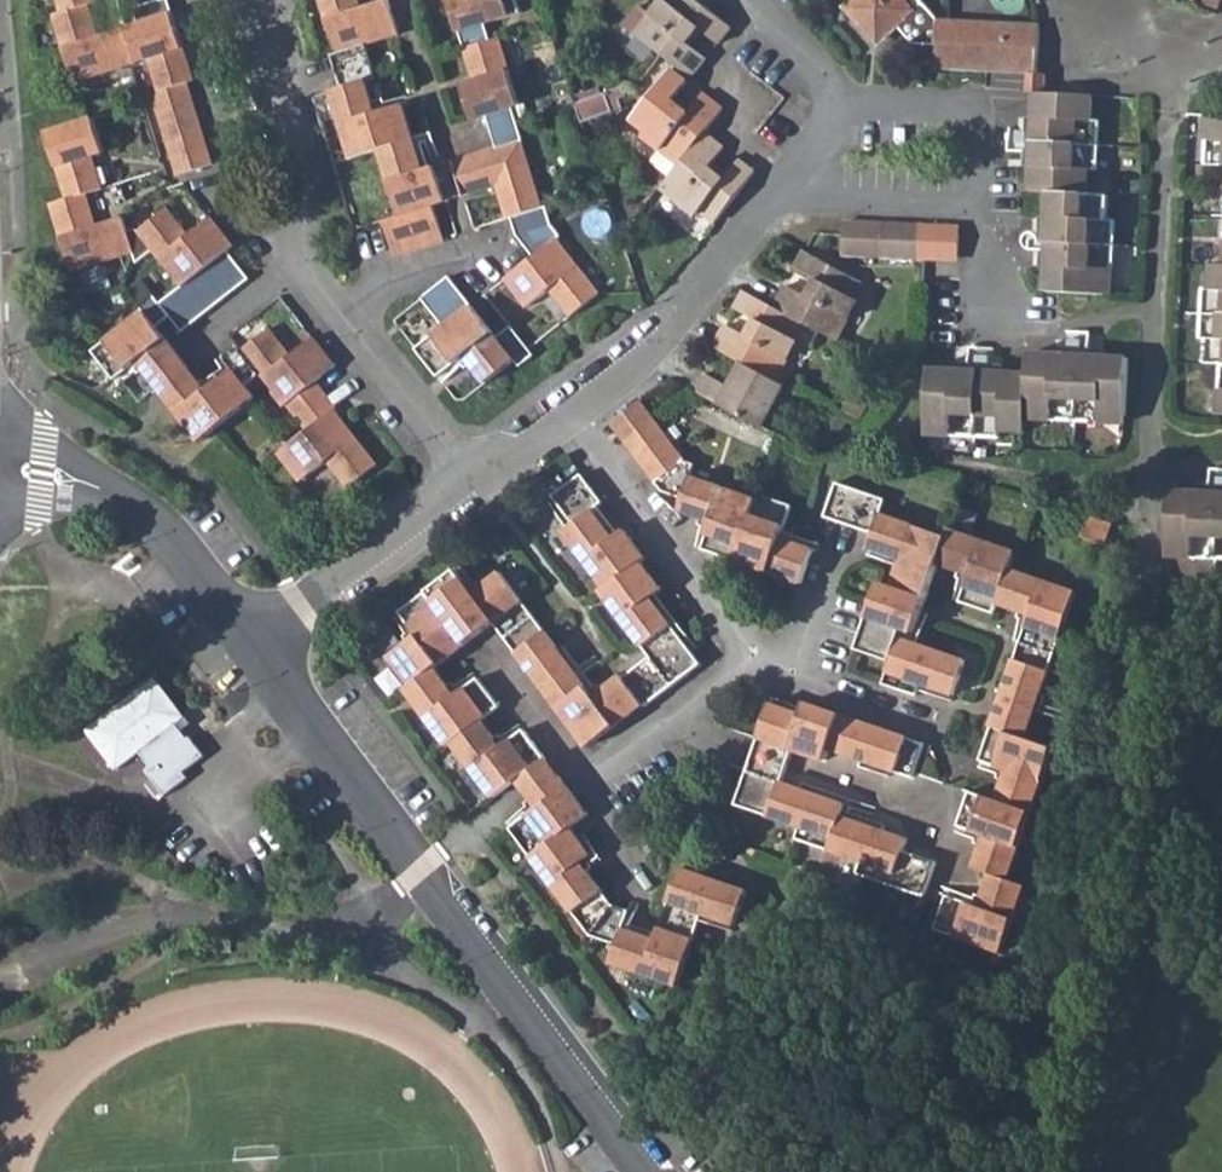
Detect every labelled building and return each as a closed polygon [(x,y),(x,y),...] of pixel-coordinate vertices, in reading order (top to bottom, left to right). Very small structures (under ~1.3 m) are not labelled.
[(65,15),(54,18),(73,84),(145,62),(155,94),(149,96),(175,178),(212,167),(185,84),(192,82),(167,0),(162,0),(132,9),(138,32),(102,43),(91,7),(98,4),(97,0),(61,0),(65,15)] [(334,58),(330,59),(341,94),(333,96),(352,161),(382,152),(401,221),(383,226),(392,261),(442,247),(433,213),(448,208),(438,174),(427,177),(408,109),(379,117),(370,85),(380,83),(370,49),(400,40),(391,6),(361,15),(357,0),(318,0),(334,58)] [(474,91),(459,96),(469,130),(486,126),(495,157),(455,169),(464,205),(495,196),(504,229),(509,227),(514,243),(531,267),(505,286),(526,315),(547,300),(568,328),(597,306),(556,249),(560,245),(550,233),(546,217),(537,220),(518,152),(521,151),(512,119),(518,117),(499,50),(491,52),(485,31),(522,21),(516,0),(447,0),(474,91)] [(720,56),(731,43),(680,0),(666,0),(659,8),(665,13),(653,29),(642,19),(626,38),(692,91),(708,71),(689,56),(701,42),(720,56)] [(788,10),(800,0),(779,0),(788,10)] [(1033,66),(1033,36),(956,29),(932,2),(926,0),(851,0),(850,16),(866,32),(887,33),(892,28),(907,46),(928,47),(928,69),(981,73),(981,62),(1033,66)] [(981,73),(1024,77),(1033,78),(1033,66),(981,62),(981,73)] [(1022,92),(1033,94),(1033,78),(1024,77),(1022,92)] [(1043,79),(1033,78),(1033,94),(1042,94),(1043,79)] [(651,144),(647,150),(664,164),(655,176),(674,190),(707,147),(726,123),(706,108),(691,126),(675,114),(689,96),(676,85),(638,134),(651,144)] [(1089,122),(1090,98),(1042,94),(1033,94),(1032,125),(1030,195),(1049,196),(1047,293),(1105,295),(1105,270),(1113,269),(1114,221),(1107,221),(1107,197),(1088,197),(1088,170),(1096,170),(1098,123),(1089,122)] [(631,113),(626,101),(608,107),(615,130),(625,126),(623,116),(631,113)] [(1208,103),(1207,128),(1199,127),(1198,153),(1221,154),(1221,104),(1208,103)] [(1200,103),(1199,127),(1207,128),(1208,103),(1200,103)] [(615,130),(608,107),(577,117),(585,140),(615,130)] [(92,121),(46,135),(66,201),(51,205),(70,272),(132,253),(137,268),(151,258),(177,292),(158,306),(149,294),(138,303),(142,308),(88,351),(112,380),(136,360),(158,387),(187,364),(156,324),(165,316),(179,334),(244,281),(224,255),(231,249),(209,222),(185,240),(164,215),(135,237),(134,235),(128,237),(122,219),(94,228),(84,195),(99,190),(90,161),(102,157),(92,121)] [(677,211),(713,239),(756,185),(737,170),(720,189),(707,178),(722,158),(707,147),(674,190),(668,197),(681,206),(677,211)] [(456,207),(464,205),(455,169),(447,171),(438,174),(448,208),(456,207)] [(838,238),(838,242),(837,252),(837,271),(925,279),(936,279),(938,245),(838,238)] [(961,247),(938,245),(936,279),(958,282),(961,247)] [(1217,252),(1205,252),(1204,278),(1197,277),(1196,329),(1202,329),(1201,352),(1213,352),(1212,376),(1220,376),(1220,401),(1221,401),(1221,252),(1217,252)] [(812,312),(786,299),(774,323),(793,333),(835,355),(856,315),(851,313),(861,295),(804,266),(794,284),(820,296),(812,312)] [(453,281),(424,301),(445,330),(417,351),(438,380),(466,360),(487,388),(515,368),(520,375),(534,364),(512,334),(499,344),(453,281)] [(748,349),(726,337),(715,359),(743,374),(771,389),(792,349),(786,346),(793,333),(774,323),(744,306),(736,320),(757,331),(748,349)] [(198,378),(170,401),(200,439),(253,397),(245,387),(258,377),(283,410),(286,407),(305,432),(277,455),(300,486),(327,464),(345,487),(374,466),(331,412),(333,410),(313,385),(334,369),(310,339),(288,357),(267,331),(239,353),(235,347),(222,358),(232,370),(207,389),(198,378)] [(198,378),(187,364),(158,387),(170,401),(198,378)] [(1102,429),(1126,429),(1127,371),(1028,367),(1028,386),(928,385),(927,441),(953,442),(954,451),(1001,451),(1002,444),(1027,445),(1027,434),(1027,425),(1051,427),(1052,435),(1102,437),(1102,429)] [(739,401),(708,384),(698,402),(766,437),(787,398),(771,389),(743,374),(735,390),(742,394),(739,401)] [(1211,400),(1220,401),(1220,376),(1212,376),(1211,400)] [(1027,434),(1052,435),(1051,427),(1027,425),(1027,434)] [(1102,437),(1126,437),(1126,429),(1102,429),(1102,437)] [(682,473),(653,432),(624,453),(662,507),(679,513),(677,518),(710,529),(700,556),(802,592),(813,558),(782,547),(793,513),(758,501),(756,506),(689,483),(691,477),(682,473)] [(927,450),(954,451),(953,442),(927,441),(927,450)] [(560,657),(531,679),(583,749),(641,707),(644,711),(695,674),(648,607),(658,599),(638,571),(641,568),(619,538),(609,546),(590,518),(599,511),(579,484),(550,504),(569,532),(561,539),(603,597),(598,600),(644,664),(622,681),(619,678),(591,700),(560,657)] [(1163,488),(1161,547),(1185,547),(1185,555),(1221,557),(1221,490),(1163,488)] [(886,509),(836,491),(825,524),(874,542),(869,557),(901,569),(893,596),(881,592),(857,660),(892,672),(884,694),(920,706),(923,695),(956,706),(968,672),(901,649),(905,638),(915,641),(938,574),(971,585),(961,613),(995,624),(998,613),(1030,623),(1005,702),(1041,713),(1078,602),(1010,578),(1016,561),(950,539),(947,546),(881,524),(886,509)] [(1107,546),(1114,525),(1089,517),(1083,539),(1107,546)] [(1160,554),(1185,555),(1185,547),(1161,547),(1160,554)] [(521,665),(549,644),(498,573),(468,594),(453,574),(392,618),(408,639),(380,659),(402,688),(397,692),(440,747),(444,744),(489,802),(514,783),(541,762),(518,733),(495,751),(473,722),(491,708),(470,679),(447,697),(427,670),(491,625),(521,665)] [(521,665),(531,679),(560,657),(549,644),(521,665)] [(183,716),(155,677),(84,729),(113,768),(137,751),(150,769),(146,771),(162,793),(186,776),(182,769),(202,755),(188,735),(185,737),(175,722),(183,716)] [(1005,702),(995,733),(1029,745),(1041,713),(1005,702)] [(922,751),(805,710),(801,722),(769,711),(733,812),(800,836),(796,848),(861,871),(857,884),(923,907),(935,873),(903,861),(907,850),(841,827),(847,814),(777,789),(789,757),(823,769),(828,756),(910,785),(922,751)] [(1029,745),(995,733),(983,771),(1011,781),(1000,811),(972,802),(961,838),(988,847),(977,880),(994,886),(982,918),(951,907),(940,942),(1005,964),(1027,897),(1013,891),(1057,755),(1029,745)] [(514,783),(527,800),(554,780),(541,762),(514,783)] [(584,819),(554,780),(527,800),(535,810),(505,833),(586,941),(617,953),(611,968),(678,993),(705,923),(737,935),(749,903),(682,877),(654,947),(624,935),(630,919),(615,914),(580,868),(590,862),(568,833),(584,819)]
